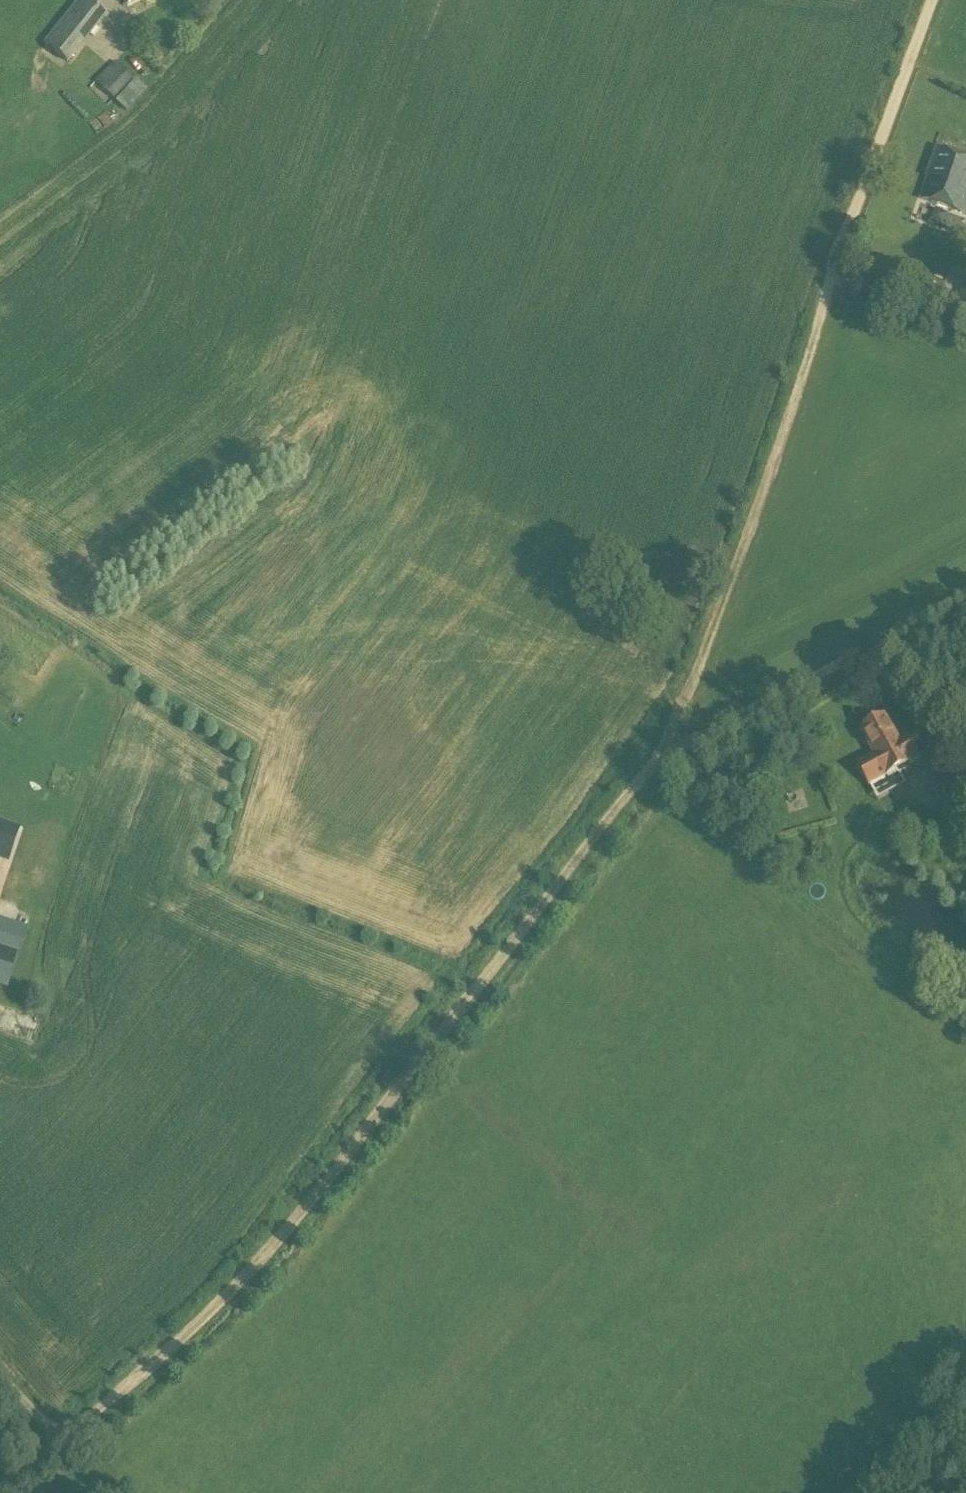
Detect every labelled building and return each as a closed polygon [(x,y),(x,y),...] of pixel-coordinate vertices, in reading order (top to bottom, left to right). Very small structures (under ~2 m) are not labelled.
[(101,0),(81,0),(48,37),(71,57),(112,10),(101,0)] [(113,100),(133,79),(114,62),(95,83),(113,100)] [(126,112),(146,90),(135,80),(115,102),(126,112)] [(938,150),(937,152),(933,151),(928,164),(933,166),(929,179),(921,199),(965,215),(965,160),(938,150)] [(862,728),(876,755),(860,763),(871,784),(920,758),(911,741),(902,745),(886,716),(862,728)] [(26,929),(0,920),(0,983),(7,985),(26,929)]
